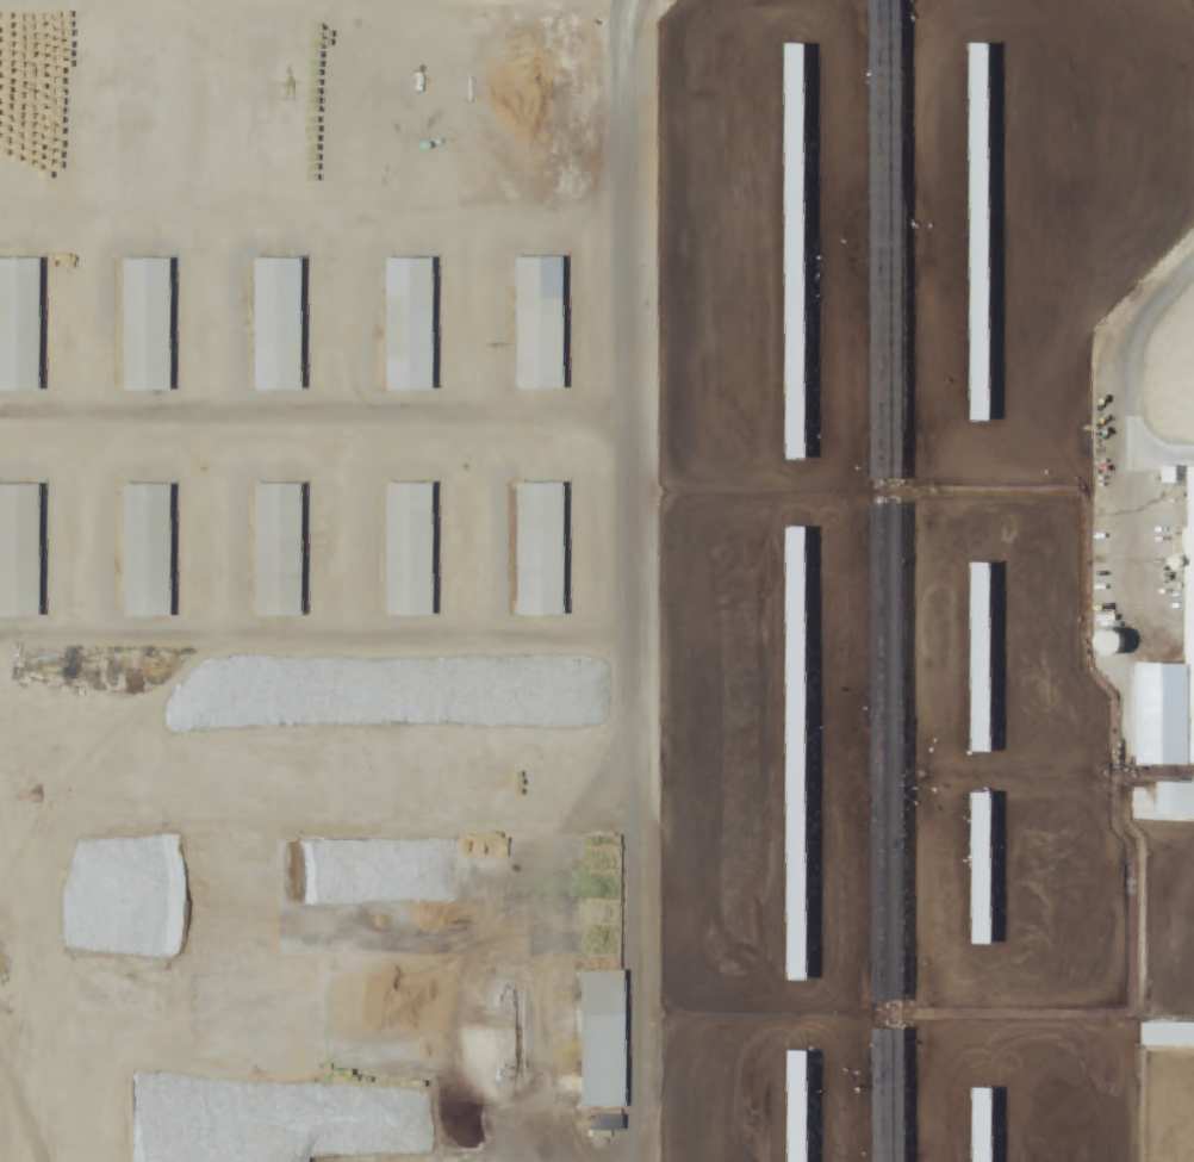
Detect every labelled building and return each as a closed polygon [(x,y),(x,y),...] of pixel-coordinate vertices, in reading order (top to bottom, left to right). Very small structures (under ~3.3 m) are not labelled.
[(971,423),(991,423),(990,44),(971,44),(971,423)] [(805,45),(786,45),(787,462),(806,462),(805,45)] [(503,392),(550,392),(550,258),(503,258),(503,392)] [(27,259),(0,259),(0,393),(27,393),(27,259)] [(157,392),(157,259),(110,259),(110,392),(157,392)] [(241,392),(289,392),(289,259),(241,259),(241,392)] [(372,259),(372,393),(420,393),(420,259),(372,259)] [(1187,467),(1188,665),(1137,665),(1137,767),(1193,767),(1193,467),(1187,467)] [(242,619),(289,619),(289,484),(242,484),(242,619)] [(420,484),(373,484),(373,618),(420,618),(420,484)] [(551,618),(551,484),(504,484),(504,618),(551,618)] [(27,618),(28,485),(0,485),(0,618),(27,618)] [(111,619),(158,619),(158,485),(111,485),(111,619)] [(807,529),(788,529),(789,628),(797,628),(797,634),(807,634),(807,529)] [(973,754),(993,754),(993,564),(973,564),(973,754)] [(1159,816),(1193,816),(1193,783),(1159,783),(1159,816)] [(974,946),(993,946),(993,794),(974,794),(974,946)] [(790,982),(808,982),(808,821),(790,821),(790,982)] [(568,1110),(617,1110),(617,973),(568,973),(568,1110)] [(1193,1048),(1193,1024),(1145,1024),(1144,1048),(1193,1048)] [(790,1053),(790,1161),(809,1161),(809,1053),(790,1053)] [(993,1090),(974,1090),(974,1161),(993,1161),(993,1090)]
